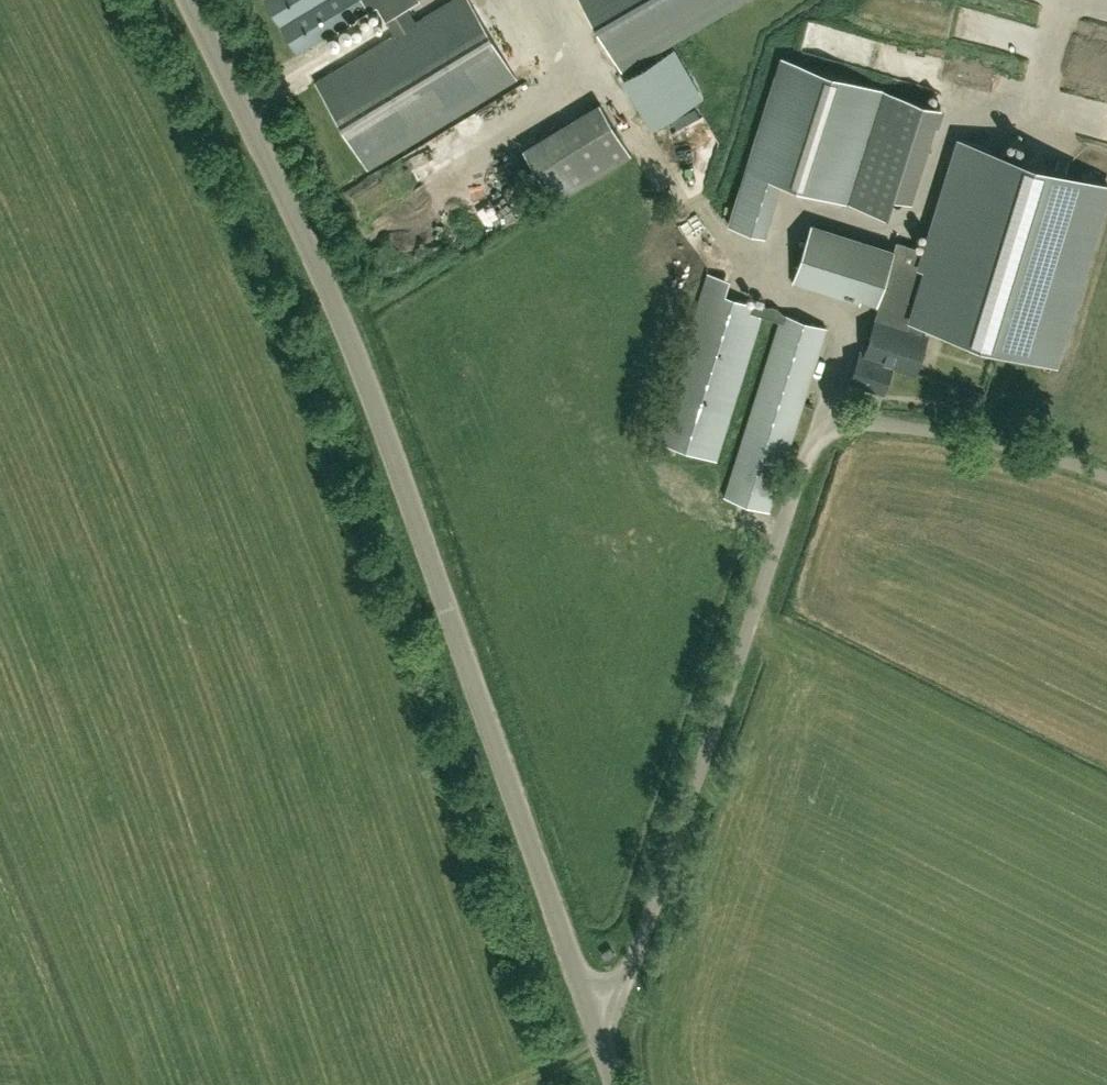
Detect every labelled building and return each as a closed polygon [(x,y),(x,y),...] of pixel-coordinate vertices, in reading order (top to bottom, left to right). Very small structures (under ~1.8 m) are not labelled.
[(280,25),(297,52),(375,4),(394,35),(315,83),(366,168),(516,77),(469,0),(451,0),(415,22),(406,6),(415,0),(265,0),(280,25)] [(621,70),(743,0),(580,0),(621,70)] [(780,56),(729,225),(764,236),(781,180),(883,211),(889,191),(907,197),(936,104),(780,56)] [(681,121),(711,107),(699,81),(669,94),(681,121)] [(629,154),(599,104),(522,150),(552,201),(629,154)] [(792,282),(860,303),(862,295),(878,300),(876,305),(880,306),(898,312),(895,324),(876,319),(865,353),(861,352),(852,380),(886,391),(894,364),(918,371),(929,336),(920,333),(924,321),(1011,347),(1059,362),(1106,207),(1106,183),(1066,170),(961,138),(926,249),(896,239),(892,253),(809,227),(792,282)] [(701,213),(685,224),(718,272),(735,261),(701,213)] [(762,315),(780,321),(725,497),(768,511),(826,327),(783,313),(777,307),(772,306),(764,307),(726,294),(730,281),(708,274),(656,441),(716,460),(762,315)]
